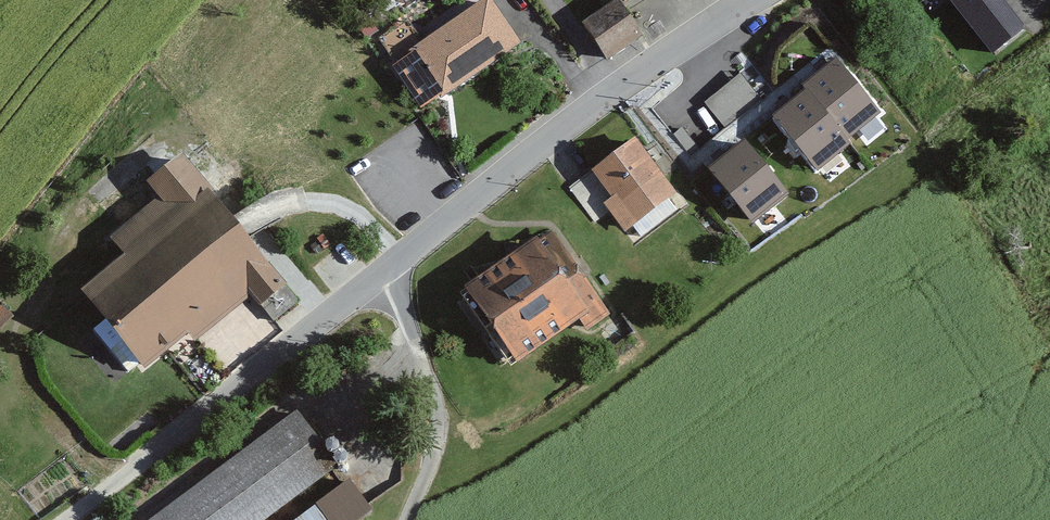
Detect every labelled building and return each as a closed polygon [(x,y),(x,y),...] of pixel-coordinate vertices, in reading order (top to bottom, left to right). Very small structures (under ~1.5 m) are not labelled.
[(381,41),(424,109),(524,45),(495,0),(489,0),(421,44),(408,24),(381,41)] [(585,22),(609,65),(651,41),(631,5),(628,0),(624,0),(585,22)] [(996,57),(1026,34),(999,0),(951,0),(996,57)] [(881,121),(836,67),(801,93),(850,146),(881,121)] [(727,123),(762,91),(741,69),(706,100),(727,123)] [(852,151),(803,102),(772,126),(817,180),(852,151)] [(684,204),(640,141),(569,191),(595,229),(611,218),(628,243),(684,204)] [(788,194),(744,141),(708,170),(752,224),(788,194)] [(125,257),(84,288),(148,374),(254,295),(262,305),(287,286),(187,152),(146,182),(160,200),(110,237),(125,257)] [(557,233),(473,289),(520,360),(580,319),(590,328),(611,314),(557,233)] [(150,519),(270,519),(342,467),(300,410),(150,519)] [(297,519),(357,519),(374,507),(353,478),(297,519)]
